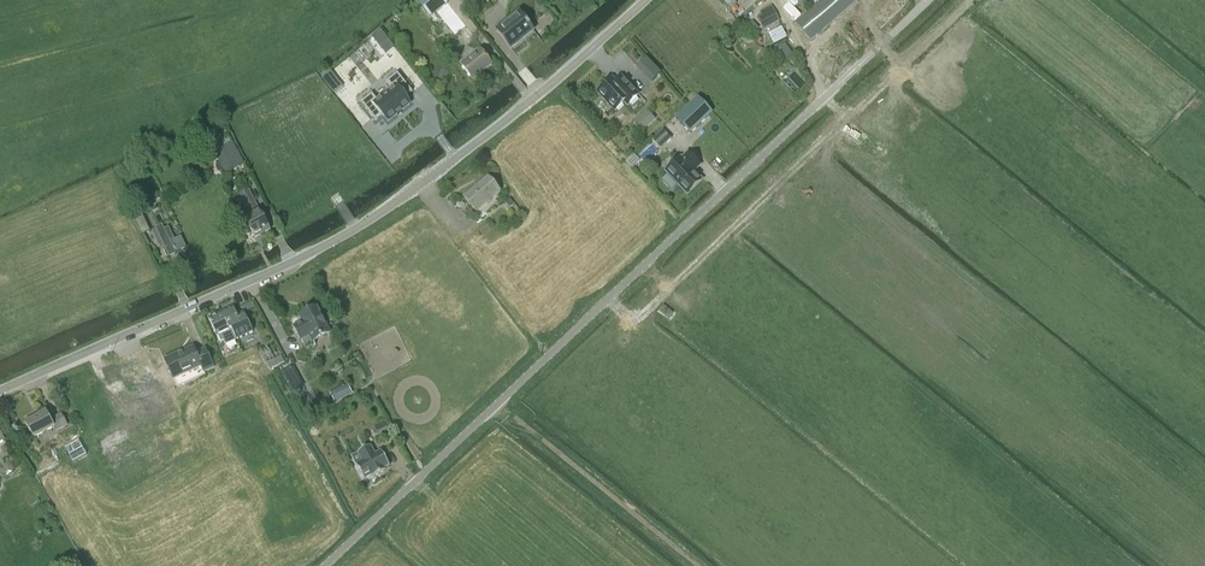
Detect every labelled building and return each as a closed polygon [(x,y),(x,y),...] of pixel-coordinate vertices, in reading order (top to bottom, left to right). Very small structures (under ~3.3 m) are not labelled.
[(474,37),(444,0),(417,0),(416,1),(429,17),(435,13),(453,35),(459,31),(468,42),(474,37)] [(794,23),(810,41),(857,0),(820,0),(794,23)] [(761,15),(756,17),(762,29),(779,21),(771,5),(759,11),(761,15)] [(519,13),(496,31),(511,49),(533,31),(519,13)] [(781,27),(768,34),(773,44),(786,37),(781,27)] [(372,37),(383,50),(391,44),(380,30),(372,37)] [(480,50),(461,65),(472,79),(491,64),(480,50)] [(371,94),(360,103),(375,121),(377,120),(382,115),(388,122),(396,115),(401,111),(410,104),(404,98),(412,92),(397,73),(386,82),(392,89),(380,99),(377,101),(371,94)] [(638,94),(622,77),(615,82),(612,78),(597,92),(614,111),(623,102),(627,106),(638,94)] [(698,97),(675,118),(690,134),(713,113),(698,97)] [(647,111),(635,123),(642,131),(654,119),(647,111)] [(671,139),(662,130),(652,140),(660,149),(671,139)] [(209,159),(215,155),(219,162),(217,164),(216,166),(215,168),(217,171),(219,172),(222,172),(224,171),(224,172),(242,162),(229,138),(217,144),(213,138),(211,139),(207,134),(198,139),(209,159)] [(140,168),(153,162),(150,153),(137,159),(140,168)] [(680,157),(665,171),(687,194),(701,180),(694,172),(700,166),(696,161),(688,153),(681,159),(680,157)] [(487,177),(463,197),(476,212),(500,192),(487,177)] [(244,218),(254,237),(269,229),(242,179),(234,184),(251,214),(244,218)] [(508,198),(504,202),(509,207),(513,204),(508,198)] [(141,214),(134,217),(142,235),(150,231),(141,214)] [(162,226),(156,229),(164,248),(163,249),(167,257),(169,256),(169,257),(175,254),(174,253),(186,248),(181,237),(175,240),(168,227),(164,229),(162,226)] [(233,307),(221,313),(229,331),(232,333),(235,340),(253,332),(244,313),(237,316),(233,307)] [(303,322),(293,327),(300,340),(305,351),(315,346),(313,342),(329,334),(325,324),(327,323),(322,315),(320,316),(316,307),(299,315),(303,322)] [(221,313),(208,318),(217,337),(218,337),(221,342),(223,341),(225,345),(235,340),(232,333),(229,331),(221,313)] [(196,353),(193,347),(164,360),(177,387),(205,374),(204,372),(214,368),(205,349),(196,353)] [(273,360),(266,364),(269,370),(276,367),(284,363),(281,356),(273,360)] [(290,368),(281,373),(291,392),(301,387),(290,368)] [(348,385),(331,394),(335,402),(352,393),(348,385)] [(33,438),(54,427),(56,431),(67,426),(61,414),(50,419),(46,411),(25,422),(33,438)] [(383,422),(374,427),(379,437),(388,432),(383,422)] [(362,461),(356,464),(364,479),(370,476),(371,478),(384,471),(383,469),(389,465),(381,451),(375,454),(370,446),(357,453),(362,461)]
